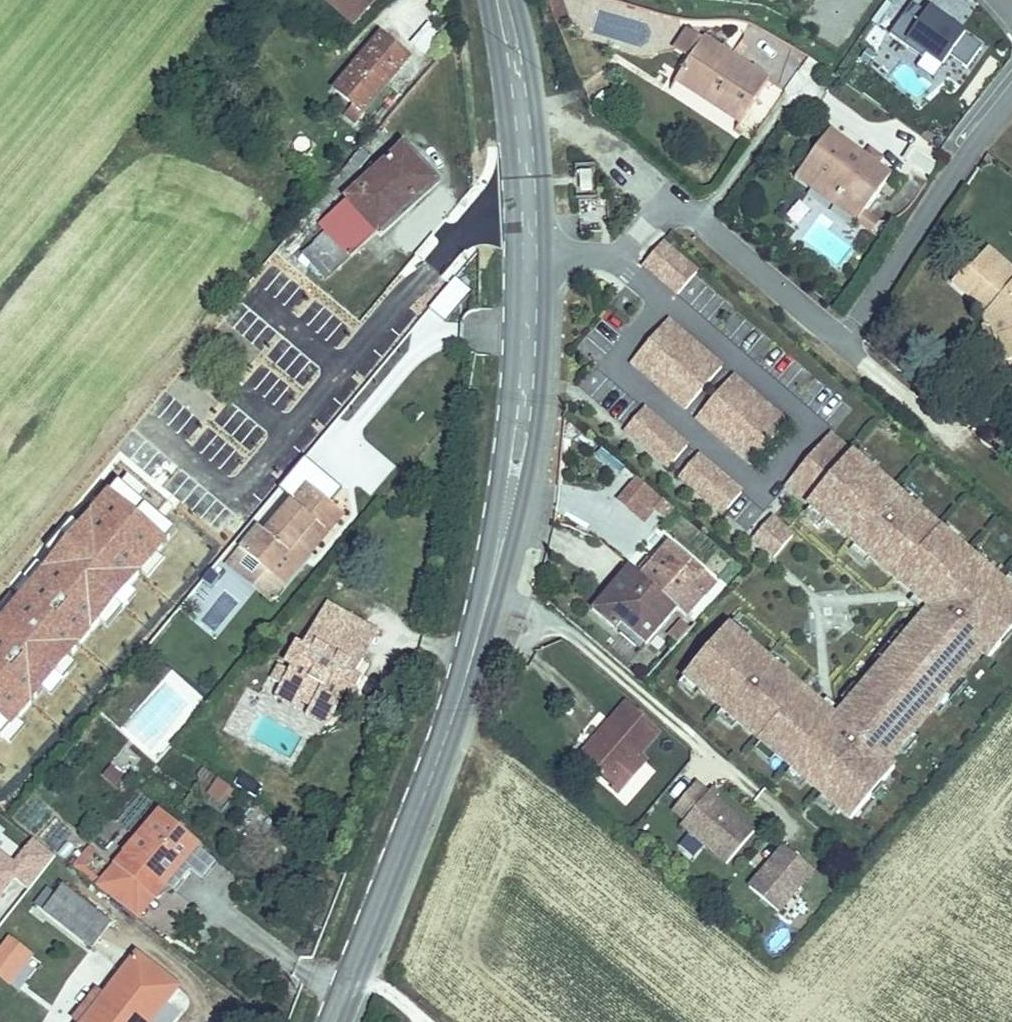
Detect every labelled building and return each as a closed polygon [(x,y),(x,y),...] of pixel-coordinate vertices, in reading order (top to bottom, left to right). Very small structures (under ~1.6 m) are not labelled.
[(351,22),(368,0),(324,0),(351,22)] [(556,23),(566,19),(560,4),(563,3),(564,0),(547,0),(556,23)] [(970,67),(985,37),(913,0),(912,0),(892,38),(945,64),(949,57),(970,67)] [(402,53),(368,26),(314,94),(349,121),(402,53)] [(689,60),(703,39),(689,30),(675,51),(689,60)] [(768,81),(703,39),(689,60),(676,81),(740,123),(768,81)] [(289,143),(303,156),(315,144),(300,131),(289,143)] [(829,131),(811,156),(802,169),(863,213),(891,176),(877,165),(882,158),(871,150),(865,157),(829,131)] [(380,233),(439,180),(404,141),(344,194),(348,199),(377,230),(380,233)] [(802,169),(796,177),(857,222),(863,213),(802,169)] [(592,190),(591,171),(579,172),(580,190),(592,190)] [(377,230),(348,199),(318,225),(326,234),(347,257),(377,230)] [(863,213),(857,222),(871,233),(878,224),(863,213)] [(325,278),(347,257),(326,234),(303,254),(325,278)] [(644,265),(678,294),(696,273),(662,244),(644,265)] [(988,250),(970,271),(966,267),(953,283),(988,312),(983,318),(983,322),(984,324),(984,326),(988,328),(993,328),(996,339),(1001,337),(1009,364),(1011,363),(1011,270),(988,250)] [(309,304),(272,273),(251,298),(305,346),(319,330),(300,314),(309,304)] [(667,321),(632,363),(686,409),(722,367),(667,321)] [(988,328),(984,326),(996,367),(1009,364),(1001,337),(996,339),(993,328),(988,328)] [(732,376),(697,418),(751,465),(787,423),(732,376)] [(625,430),(669,468),(687,446),(644,409),(625,430)] [(851,819),(871,796),(864,790),(875,777),(882,783),(894,769),(886,762),(974,660),(982,666),(1001,644),(994,638),(1004,626),(1011,632),(1011,631),(1011,591),(829,435),(786,485),(931,609),(836,719),(727,627),(684,677),(851,819)] [(680,477),(723,514),(741,493),(698,456),(680,477)] [(652,491),(638,479),(618,502),(632,514),(652,491)] [(258,527),(240,550),(273,577),(298,546),(310,556),(344,514),(306,483),(265,533),(258,527)] [(652,491),(632,514),(643,523),(662,500),(652,491)] [(753,540),(774,558),(792,536),(771,518),(753,540)] [(670,544),(642,578),(677,609),(687,618),(704,598),(691,587),(703,572),(670,544)] [(273,577),(240,550),(227,565),(272,602),(310,556),(298,546),(273,577)] [(645,645),(677,609),(642,578),(630,567),(592,610),(616,631),(621,625),(645,645)] [(691,587),(704,598),(716,584),(703,572),(691,587)] [(311,705),(313,702),(333,714),(344,695),(350,699),(361,680),(354,676),(363,661),(343,651),(359,622),(326,604),(302,647),(293,642),(283,661),(289,665),(287,670),(280,666),(272,680),(281,686),(301,697),(300,699),(311,705)] [(378,633),(359,622),(343,651),(363,661),(378,633)] [(616,631),(640,651),(645,645),(621,625),(616,631)] [(1001,644),(1011,632),(1004,626),(994,638),(1001,644)] [(294,709),(299,702),(300,699),(301,697),(281,686),(274,698),(294,709)] [(310,708),(311,705),(300,699),(299,702),(310,708)] [(305,715),(326,727),(333,714),(313,702),(311,705),(310,708),(305,715)] [(627,703),(580,759),(621,794),(647,763),(638,756),(660,731),(627,703)] [(217,803),(232,786),(219,776),(205,793),(217,803)] [(871,796),(882,783),(875,777),(864,790),(871,796)] [(754,832),(715,799),(708,794),(696,783),(673,811),(685,821),(681,826),(727,865),(754,832)] [(708,794),(715,799),(719,796),(712,790),(708,794)] [(159,813),(116,864),(155,897),(198,846),(159,813)] [(14,879),(28,891),(55,856),(34,839),(14,864),(0,853),(0,895),(14,879)] [(813,871),(784,846),(749,888),(778,912),(813,871)] [(116,864),(113,868),(128,881),(113,900),(137,919),(155,897),(116,864)] [(113,868),(97,887),(113,900),(128,881),(113,868)] [(35,905),(57,921),(92,948),(110,924),(62,888),(56,896),(47,889),(35,905)] [(0,953),(0,976),(9,983),(30,955),(10,940),(0,953)] [(178,986),(137,954),(105,996),(85,1021),(150,1021),(178,986)] [(78,1021),(85,1021),(105,996),(97,989),(74,1019),(78,1021)]
